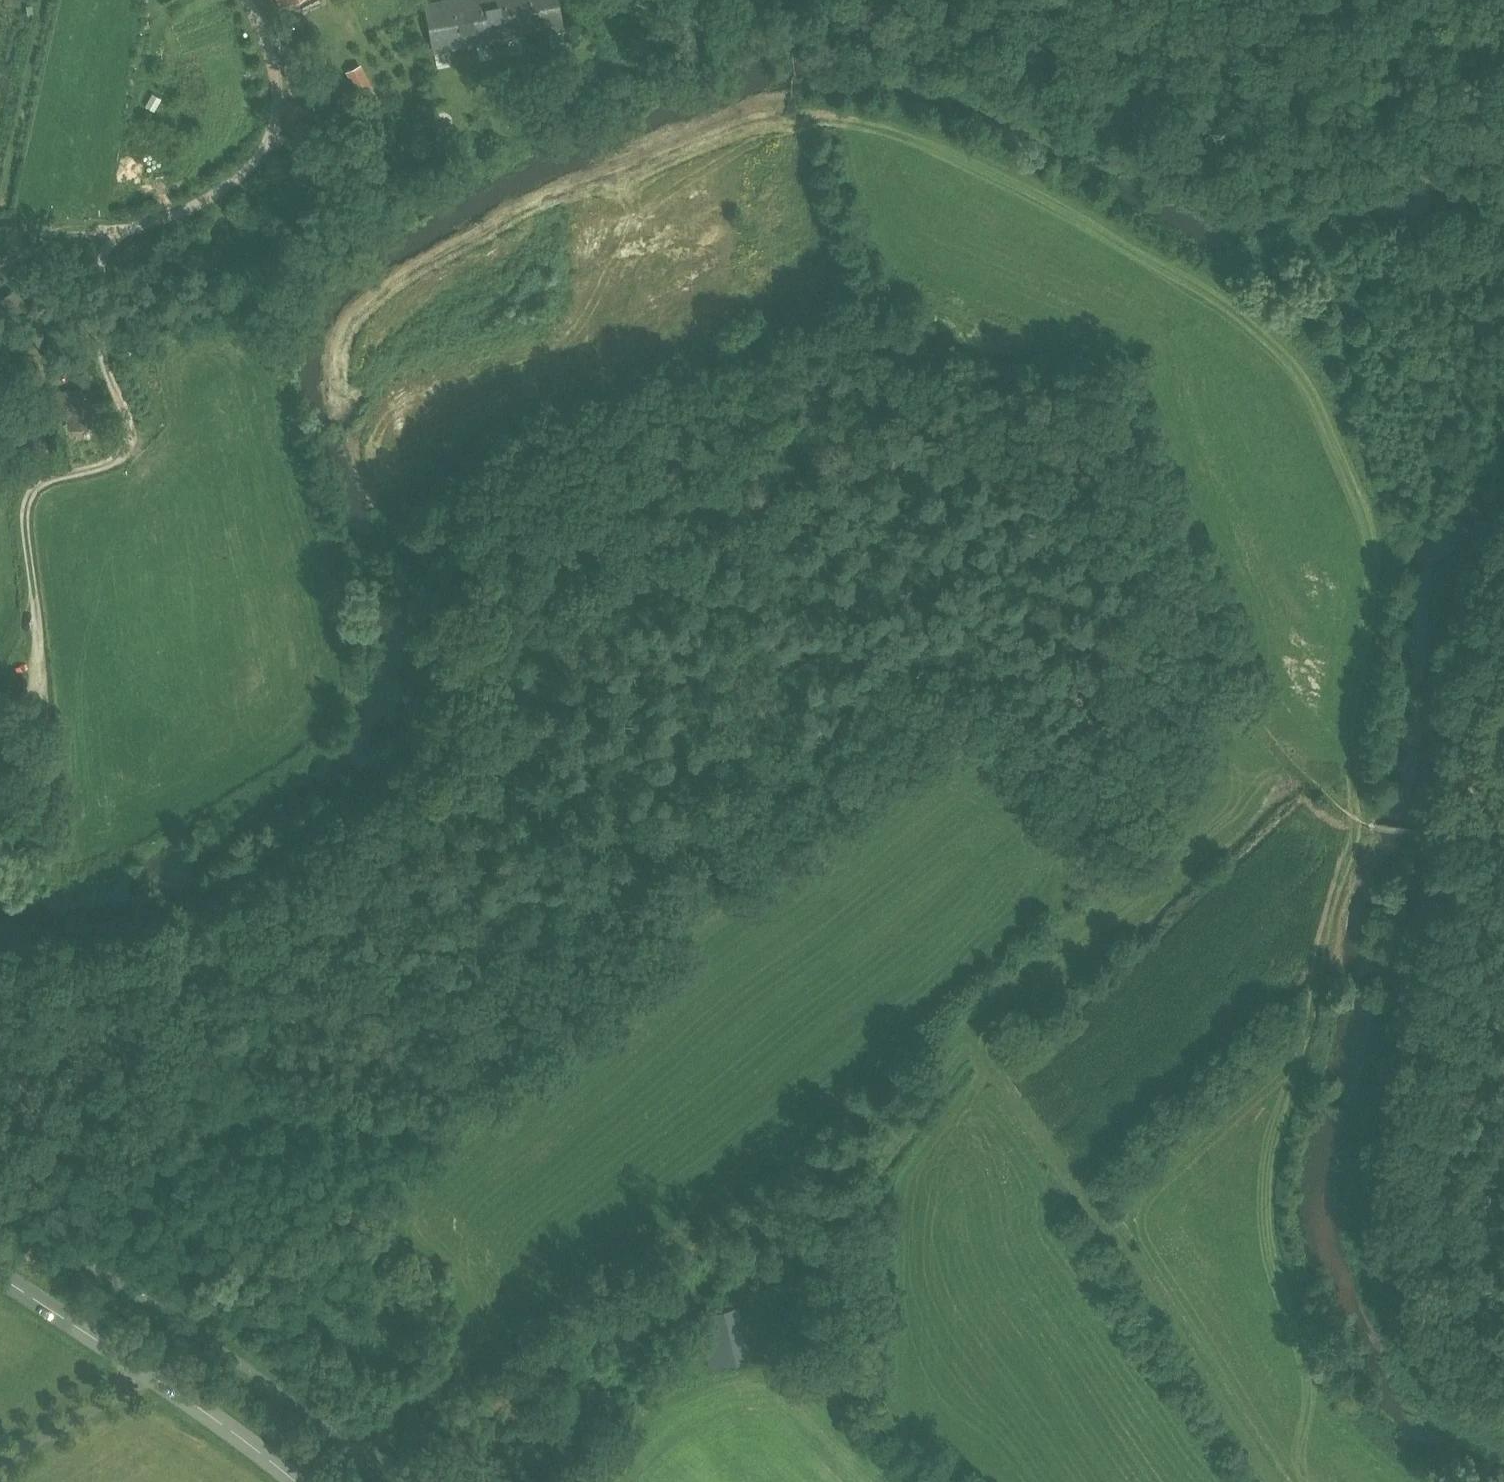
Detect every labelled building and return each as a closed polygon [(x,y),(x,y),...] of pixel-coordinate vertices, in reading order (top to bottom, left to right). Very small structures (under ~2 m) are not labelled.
[(201,8),(201,0),(186,0),(186,9),(201,8)] [(558,0),(442,0),(425,3),(432,51),(562,28),(558,0)] [(377,102),(360,65),(346,71),(364,108),(377,102)] [(162,98),(153,93),(146,106),(155,111),(162,98)] [(70,427),(91,424),(86,391),(44,396),(47,418),(69,415),(70,427)]
